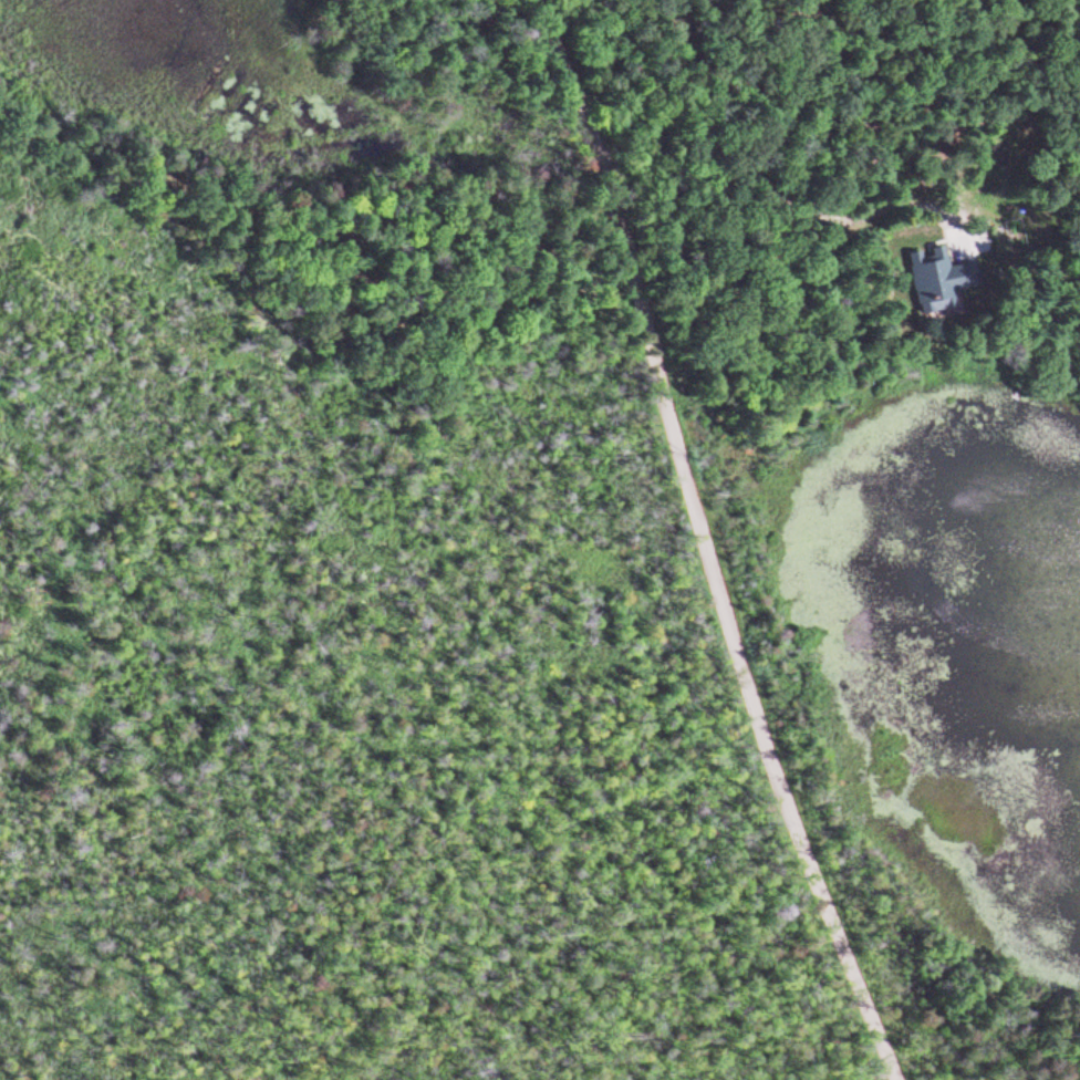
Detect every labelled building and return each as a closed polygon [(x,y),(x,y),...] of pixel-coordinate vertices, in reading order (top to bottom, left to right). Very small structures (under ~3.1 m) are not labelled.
[(947,270),(944,249),(906,255),(915,319),(957,313),(954,292),(972,290),(969,267),(947,270)]
